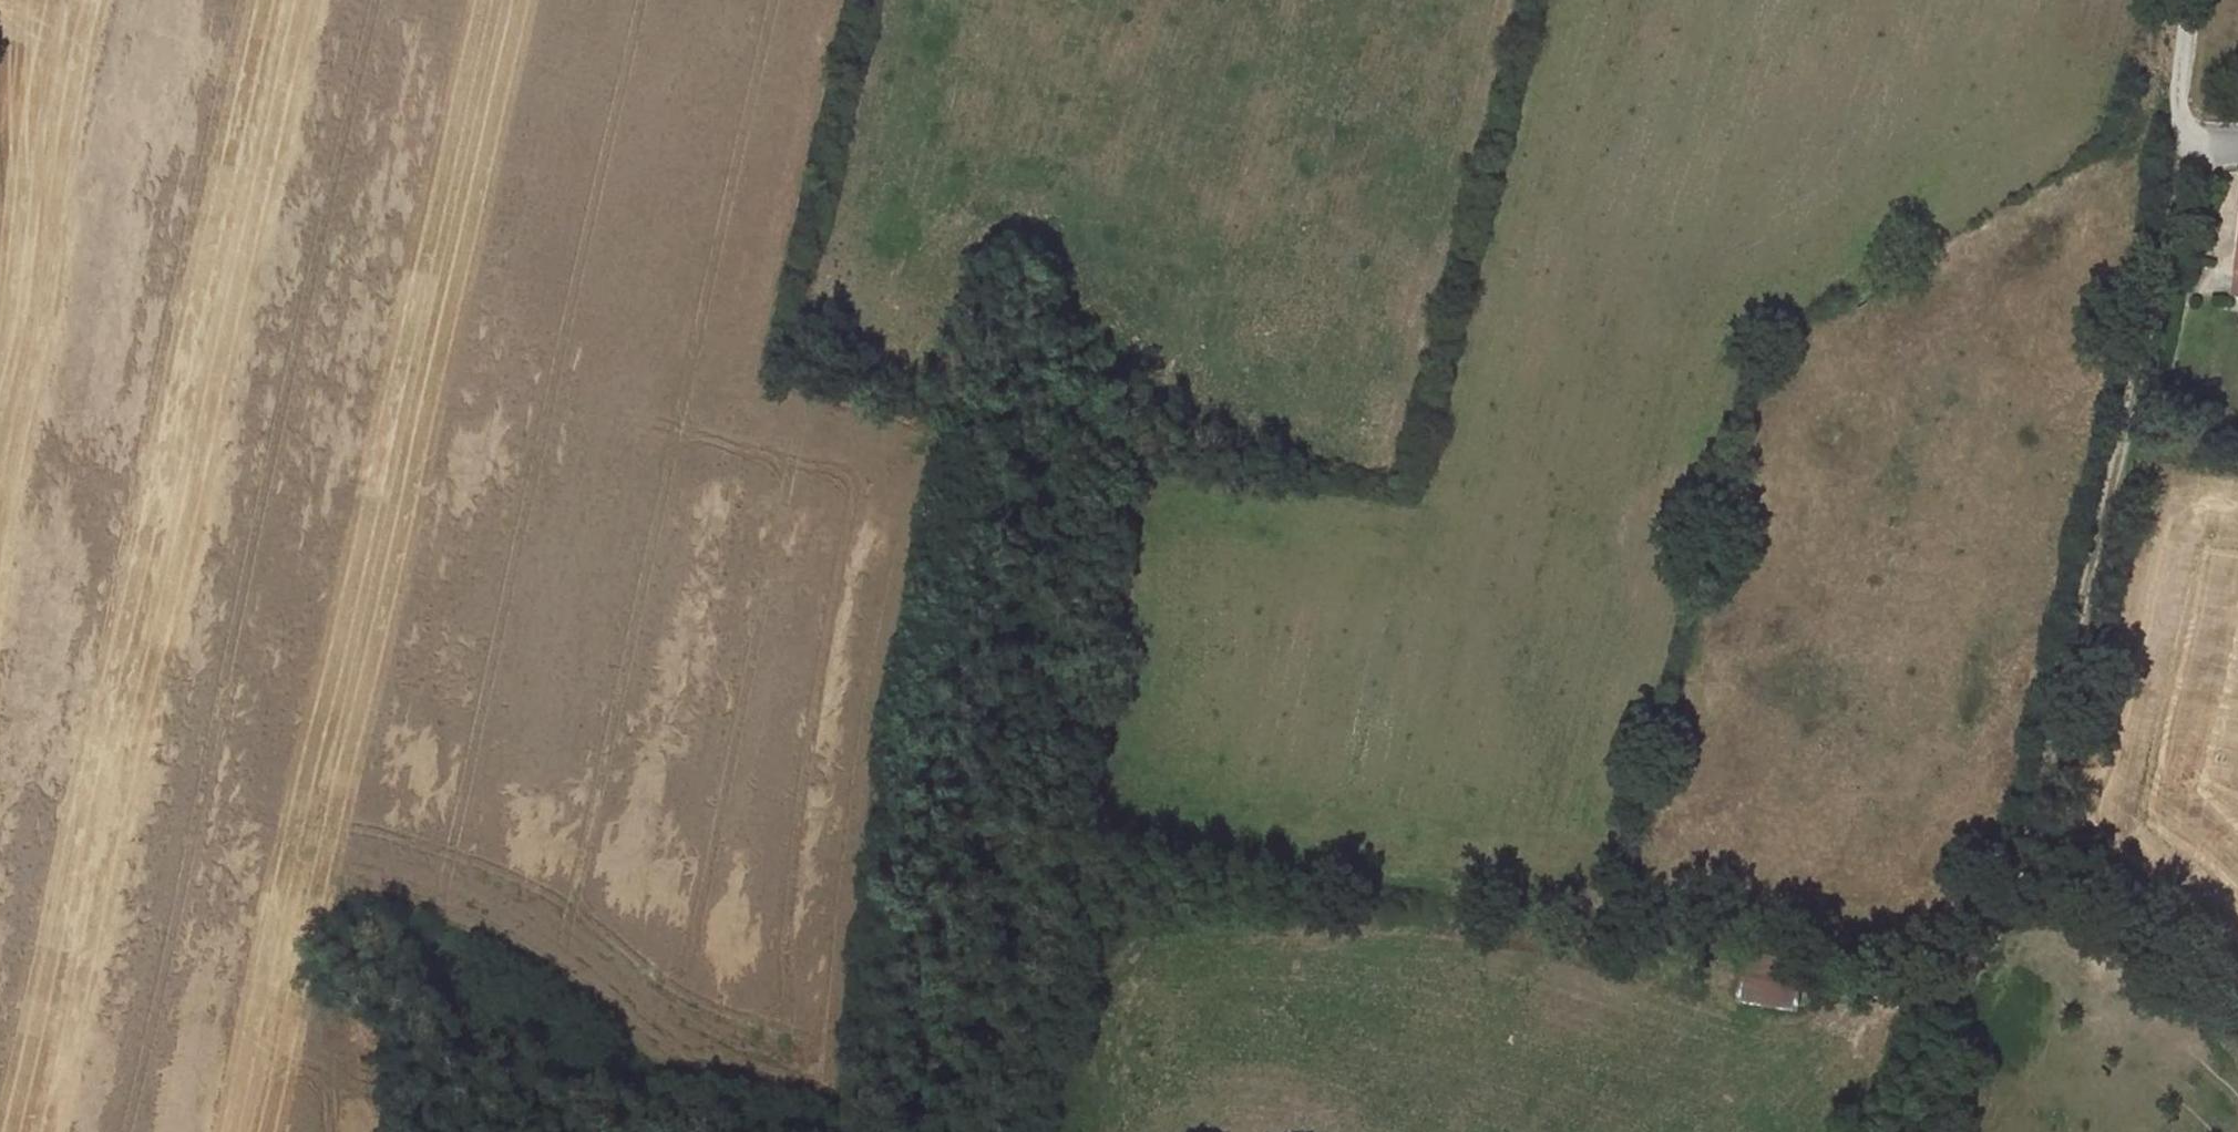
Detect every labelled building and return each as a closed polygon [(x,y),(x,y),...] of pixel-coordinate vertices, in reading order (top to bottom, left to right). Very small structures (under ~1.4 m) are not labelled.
[(2071,909),(2083,919),(2093,906),(2079,897),(2071,909)] [(1743,1001),(1799,1011),(1805,974),(1749,964),(1743,1001)]
